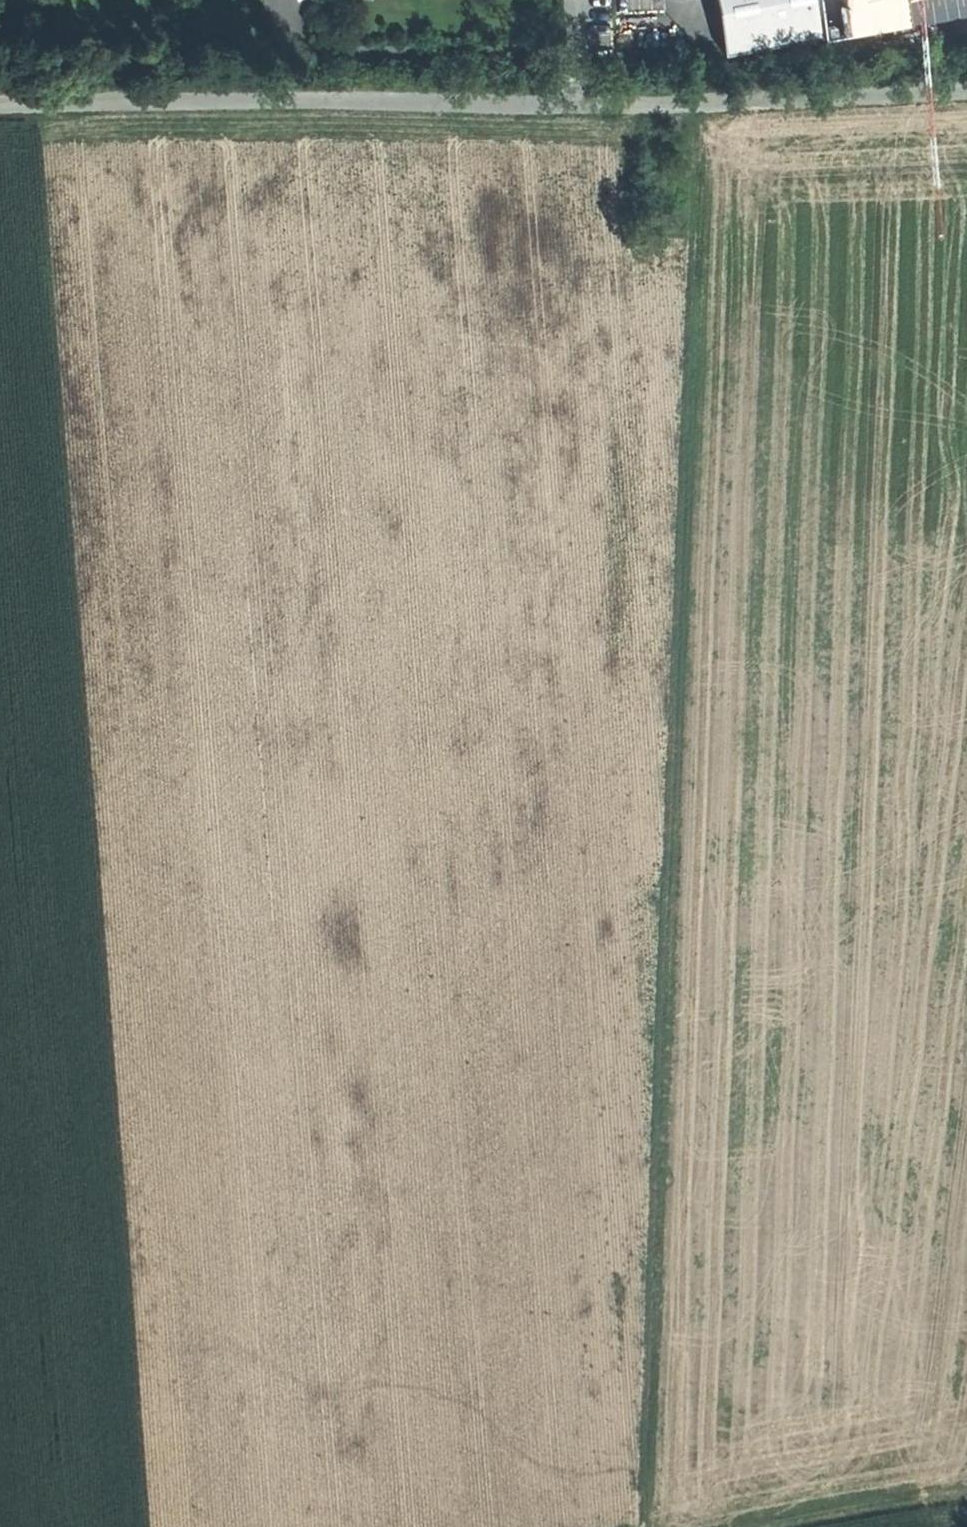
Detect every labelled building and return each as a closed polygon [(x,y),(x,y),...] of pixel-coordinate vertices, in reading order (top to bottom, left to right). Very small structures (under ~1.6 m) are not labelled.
[(819,34),(813,0),(712,0),(721,50),(819,34)] [(819,34),(820,39),(966,15),(966,0),(813,0),(819,34)]
